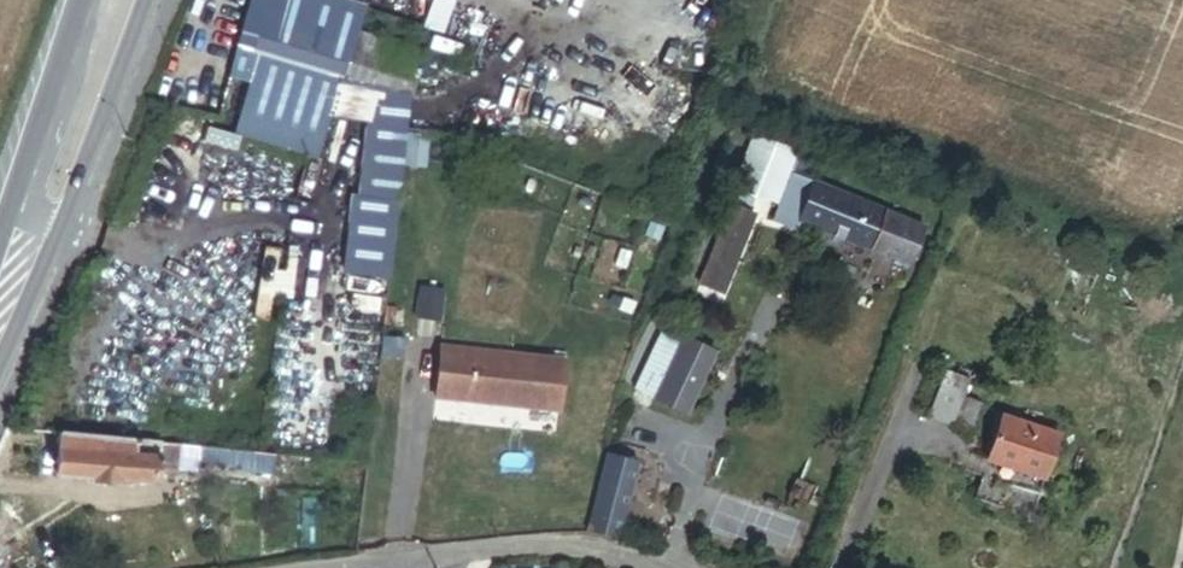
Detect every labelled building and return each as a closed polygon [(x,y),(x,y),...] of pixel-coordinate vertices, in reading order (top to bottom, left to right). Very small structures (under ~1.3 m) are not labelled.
[(415,35),(321,0),(245,0),(231,47),(249,51),(227,130),(315,155),(336,76),(370,85),(408,96),(415,35)] [(361,200),(396,201),(403,141),(408,96),(370,85),(358,200),(361,200)] [(796,221),(810,183),(811,181),(788,172),(770,220),(793,229),(796,221)] [(922,227),(810,183),(796,221),(907,264),(922,227)] [(353,275),(387,279),(396,201),(361,200),(353,275)] [(744,224),(724,217),(696,287),(716,294),(744,224)] [(712,353),(681,337),(652,401),(683,415),(712,353)] [(564,362),(441,348),(436,399),(559,414),(564,362)] [(951,427),(960,399),(966,379),(943,372),(928,419),(951,427)] [(978,405),(960,399),(951,427),(968,433),(978,405)] [(986,461),(1044,480),(1059,435),(1000,416),(986,461)] [(273,474),(274,455),(60,433),(56,476),(91,479),(91,481),(119,484),(119,480),(156,484),(157,472),(177,474),(177,471),(197,473),(198,461),(240,465),(240,471),(273,474)] [(586,532),(617,539),(637,462),(605,454),(586,532)]
